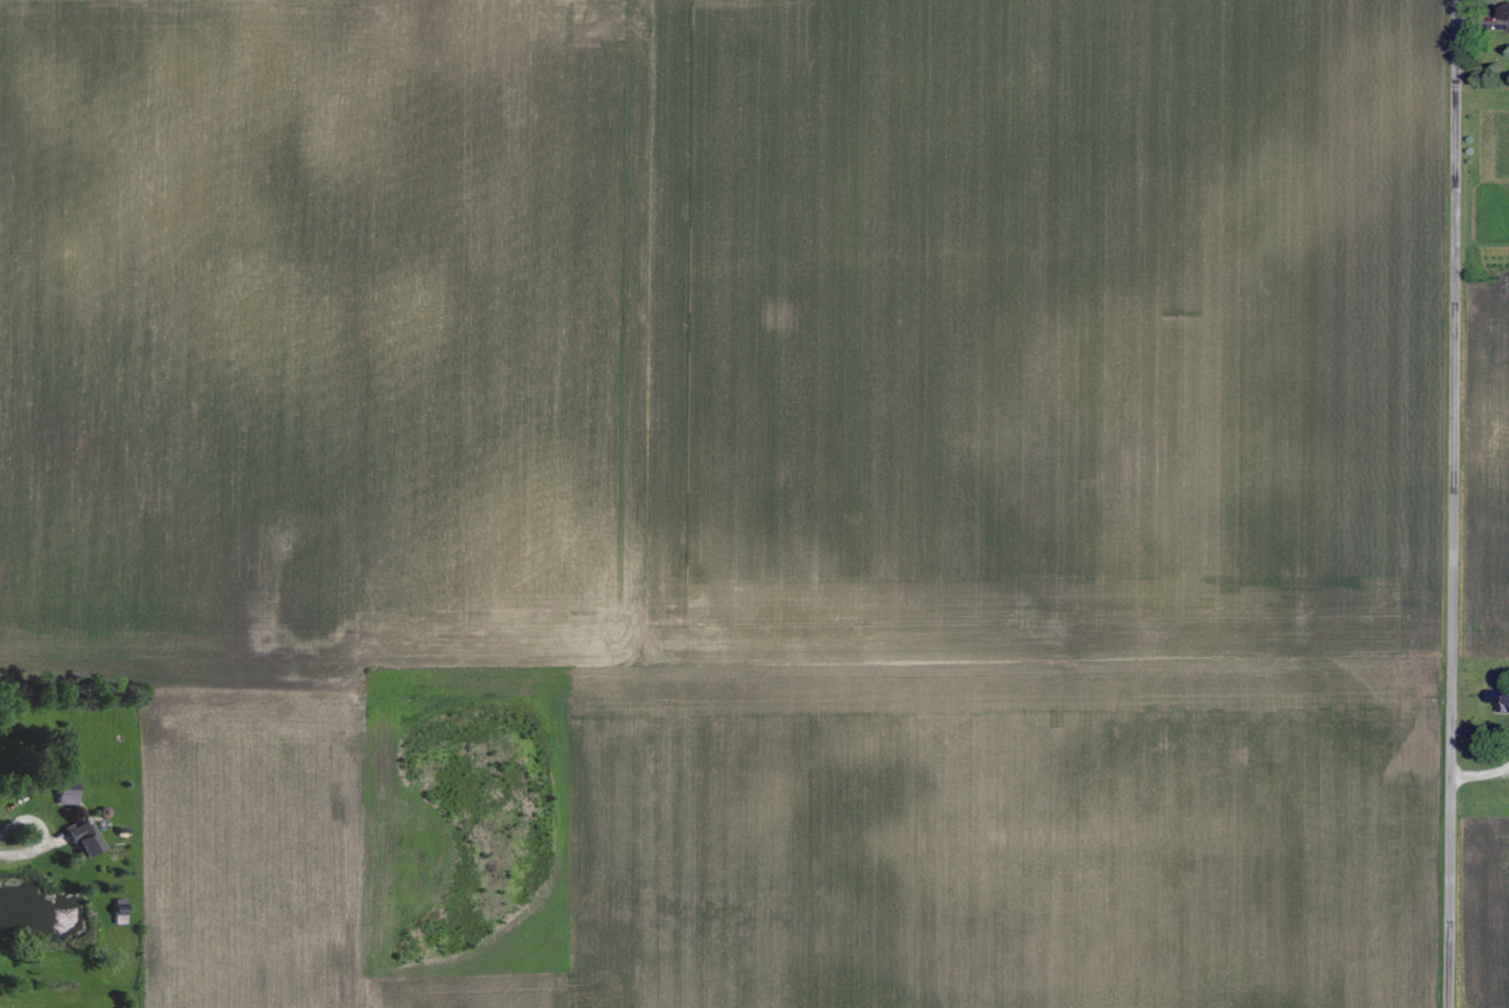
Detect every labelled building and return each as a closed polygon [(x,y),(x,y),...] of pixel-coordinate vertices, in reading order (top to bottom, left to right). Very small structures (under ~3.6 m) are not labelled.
[(79,788),(60,787),(60,803),(79,804),(79,788)] [(81,840),(86,855),(103,850),(93,819),(67,827),(72,843),(81,840)]
